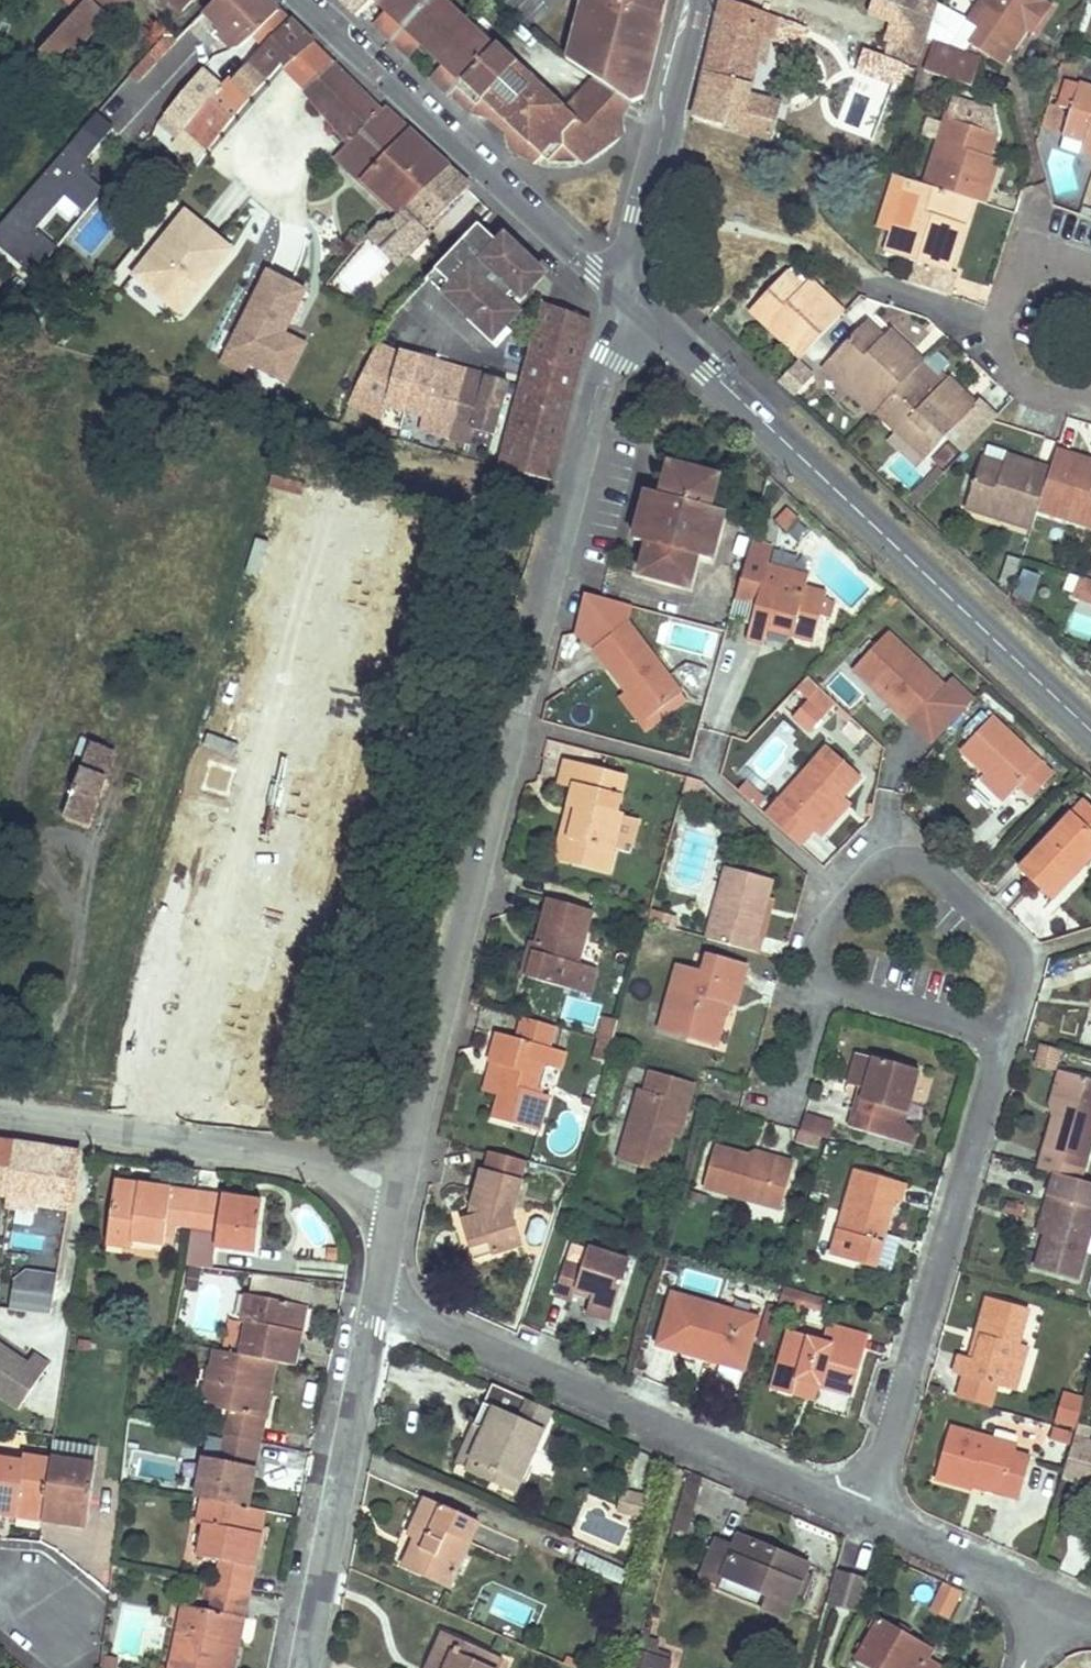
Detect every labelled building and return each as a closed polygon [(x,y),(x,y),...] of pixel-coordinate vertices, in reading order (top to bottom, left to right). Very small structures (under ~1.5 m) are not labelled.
[(77,13),(89,0),(63,0),(77,13)] [(182,10),(192,0),(172,0),(182,10)] [(268,0),(215,0),(176,40),(186,50),(193,44),(195,46),(217,25),(220,30),(237,45),(253,34),(278,10),(268,0)] [(375,0),(339,0),(356,17),(361,13),(375,0)] [(373,24),(386,11),(375,0),(361,13),(373,24)] [(442,0),(375,0),(386,11),(391,16),(392,17),(380,29),(379,30),(401,51),(415,36),(422,43),(444,65),(445,66),(449,70),(450,71),(437,84),(448,94),(479,62),(492,48),(442,0)] [(662,22),(651,19),(655,3),(656,0),(583,0),(575,29),(584,31),(576,64),(593,76),(631,102),(643,96),(662,22)] [(762,40),(779,44),(784,21),(728,0),(723,0),(695,119),(721,127),(726,112),(726,110),(742,115),(738,132),(772,142),(782,106),(749,96),(762,40)] [(941,4),(931,0),(874,0),(869,13),(898,25),(887,51),(920,64),(941,4)] [(1052,4),(1047,0),(985,0),(959,36),(1000,65),(1025,31),(1030,35),(1052,4)] [(666,6),(655,3),(651,19),(662,22),(666,6)] [(262,49),(290,21),(278,10),(253,34),(254,41),(262,49)] [(380,29),(392,17),(391,16),(386,11),(373,24),(379,30),(380,29)] [(257,89),(281,65),(284,67),(312,42),(290,21),(262,49),(232,80),(229,77),(205,103),(194,91),(173,115),(164,128),(180,142),(176,148),(196,166),(211,147),(243,105),(257,89)] [(576,64),(584,31),(575,29),(573,28),(566,57),(576,64)] [(408,58),(422,43),(415,36),(401,51),(408,58)] [(303,91),(331,61),(312,42),(284,67),(281,65),(257,89),(276,105),(289,106),(303,91)] [(444,65),(422,43),(408,58),(430,76),(430,78),(444,65)] [(625,132),(623,115),(585,90),(582,88),(564,107),(546,89),(497,43),(492,48),(479,62),(448,94),(470,114),(492,121),(491,119),(498,112),(511,125),(510,126),(506,130),(511,151),(535,164),(544,155),(548,159),(564,143),(578,158),(582,162),(625,132)] [(973,87),(982,58),(935,43),(926,72),(973,87)] [(381,110),(331,61),(303,91),(347,143),(381,110)] [(437,84),(450,71),(449,70),(445,66),(444,65),(430,78),(437,84)] [(631,102),(593,76),(582,88),(585,90),(623,115),(630,104),(631,102)] [(118,115),(137,94),(123,82),(105,103),(118,115)] [(1080,84),(1063,136),(1087,144),(1090,145),(1090,87),(1080,84)] [(955,101),(949,120),(947,126),(942,142),(927,186),(959,196),(987,204),(997,171),(987,168),(990,158),(997,137),(996,114),(955,101)] [(241,139),(259,117),(243,105),(211,147),(225,159),(232,150),(244,159),(253,148),(252,148),(241,139)] [(384,155),(408,130),(384,107),(381,110),(347,143),(342,149),(360,166),(377,149),(378,150),(384,155)] [(738,132),(742,115),(726,110),(726,112),(721,127),(722,127),(737,131),(738,132)] [(511,125),(498,112),(491,119),(492,121),(493,122),(503,132),(504,132),(506,130),(510,126),(511,125)] [(511,151),(506,130),(504,132),(503,132),(493,122),(492,121),(470,114),(511,151)] [(0,224),(0,249),(33,277),(56,250),(35,232),(66,195),(86,213),(103,193),(77,170),(112,130),(95,115),(0,224)] [(270,126),(259,117),(241,139),(252,148),(253,148),(270,126)] [(942,142),(947,126),(928,119),(922,135),(941,142),(942,142)] [(397,215),(447,167),(408,130),(384,155),(382,157),(360,179),(360,180),(397,215)] [(360,179),(382,157),(384,155),(378,150),(377,149),(360,166),(342,149),(335,157),(360,180),(360,179)] [(1000,162),(990,158),(987,168),(997,171),(1000,162)] [(466,186),(447,167),(397,215),(392,220),(376,222),(364,237),(381,253),(397,268),(426,237),(422,232),(466,186)] [(946,235),(950,221),(951,220),(959,196),(927,186),(908,181),(886,252),(919,264),(912,286),(949,298),(957,276),(950,274),(961,240),(946,235)] [(121,281),(187,322),(235,245),(183,214),(171,234),(156,225),(121,281)] [(961,240),(965,226),(951,220),(950,221),(946,235),(961,240)] [(491,241),(478,230),(426,282),(443,296),(497,338),(520,309),(513,303),(505,297),(512,288),(515,290),(528,274),(525,263),(493,238),(491,241)] [(541,268),(496,234),(493,238),(525,263),(528,274),(515,290),(512,288),(505,297),(513,303),(541,268)] [(309,344),(289,335),(309,290),(263,270),(220,367),(246,379),(250,371),(290,388),(309,344)] [(801,359),(845,313),(820,288),(812,296),(804,287),(789,273),(751,310),(801,359)] [(820,288),(812,280),(804,287),(812,296),(820,288)] [(550,481),(589,320),(546,304),(499,467),(550,481)] [(913,374),(923,363),(924,363),(924,362),(901,339),(892,348),(882,339),(866,324),(830,360),(878,409),(882,405),(913,374)] [(901,339),(892,330),(882,339),(892,348),(901,339)] [(438,364),(398,354),(397,357),(394,367),(388,364),(393,355),(375,346),(347,404),(381,421),(384,408),(403,412),(422,417),(419,431),(445,437),(471,443),(475,430),(494,435),(507,381),(485,376),(482,389),(476,388),(479,375),(444,366),(440,379),(434,378),(438,364)] [(397,357),(393,355),(388,364),(394,367),(397,357)] [(934,395),(945,383),(924,363),(923,363),(913,374),(933,394),(934,395)] [(440,379),(444,366),(438,364),(434,378),(440,379)] [(796,364),(777,384),(793,399),(812,379),(796,364)] [(926,460),(978,406),(950,379),(945,383),(934,395),(933,394),(913,374),(882,405),(911,433),(910,433),(905,438),(904,440),(926,460)] [(482,389),(485,376),(479,375),(476,388),(482,389)] [(911,433),(882,405),(878,409),(876,412),(904,440),(905,438),(910,433),(911,433)] [(918,469),(926,460),(904,440),(897,448),(918,469)] [(956,455),(948,446),(947,447),(934,460),(940,467),(942,468),(956,455)] [(1089,472),(1090,466),(1090,461),(1058,450),(1051,471),(1038,511),(1090,528),(1090,472),(1089,472)] [(1015,468),(1017,460),(1007,456),(1007,457),(1004,465),(1015,468)] [(1038,511),(1051,471),(1017,460),(1015,468),(1004,465),(983,458),(966,508),(1032,530),(1038,511)] [(712,563),(726,514),(711,510),(720,479),(671,464),(662,497),(647,492),(633,541),(648,546),(640,575),(689,589),(697,559),(712,563)] [(915,505),(945,472),(942,468),(940,467),(909,500),(915,505)] [(810,576),(769,564),(774,547),(752,540),(736,598),(756,603),(745,641),(763,647),(768,632),(770,625),(776,627),(791,632),(793,633),(791,638),(812,645),(821,616),(831,619),(836,604),(826,600),(828,593),(807,586),(810,576)] [(1011,598),(1033,605),(1043,576),(1022,568),(1011,598)] [(682,694),(630,622),(594,647),(626,693),(644,717),(645,718),(646,718),(646,717),(681,694),(682,694)] [(791,632),(776,627),(770,625),(768,632),(770,633),(788,637),(791,638),(793,633),(791,632)] [(944,689),(888,633),(853,669),(873,688),(878,683),(900,703),(901,704),(895,710),(909,724),(944,689)] [(900,703),(878,683),(873,688),(895,710),(901,704),(900,703)] [(644,717),(626,693),(619,698),(644,732),(685,704),(688,702),(682,694),(681,694),(646,717),(646,718),(645,718),(644,717)] [(811,733),(825,717),(809,701),(794,716),(811,733)] [(1054,776),(993,717),(960,750),(986,775),(988,777),(1008,796),(1009,798),(1019,787),(1032,798),(1054,776)] [(88,827),(116,751),(93,742),(75,792),(74,793),(65,818),(88,827)] [(844,798),(862,779),(829,748),(778,800),(819,839),(833,824),(832,824),(825,817),(844,798)] [(575,786),(581,765),(567,761),(567,762),(561,782),(574,786),(575,786)] [(607,875),(624,817),(615,814),(626,778),(581,765),(575,786),(570,805),(579,808),(578,811),(564,859),(563,863),(607,875)] [(1008,796),(988,777),(986,775),(980,781),(1003,804),(1003,803),(1009,798),(1008,796)] [(65,818),(74,793),(75,792),(43,779),(42,779),(32,804),(65,818)] [(702,783),(687,779),(682,796),(697,800),(702,783)] [(833,824),(851,805),(844,798),(825,817),(832,824),(833,824)] [(1084,801),(1073,813),(1074,814),(1090,831),(1090,808),(1084,801)] [(578,811),(579,808),(570,805),(568,811),(554,860),(563,863),(564,859),(578,811)] [(1090,859),(1090,831),(1074,814),(1073,813),(1020,869),(1052,900),(1090,859)] [(756,934),(771,880),(726,867),(705,939),(759,955),(764,936),(756,934)] [(578,963),(593,912),(551,899),(538,943),(537,944),(529,973),(527,978),(570,990),(577,965),(578,963)] [(529,973),(537,944),(538,943),(532,941),(520,976),(527,978),(529,973)] [(715,1045),(727,1003),(734,1005),(746,967),(709,956),(704,974),(679,967),(660,1029),(715,1045)] [(590,994),(598,970),(597,969),(578,963),(577,965),(570,990),(590,995),(590,994)] [(619,1021),(609,1018),(605,1030),(616,1033),(619,1021)] [(603,1040),(607,1041),(613,1043),(616,1033),(605,1030),(603,1040)] [(535,1085),(541,1066),(560,1072),(566,1053),(498,1032),(488,1061),(491,1063),(502,1067),(496,1085),(496,1087),(502,1089),(499,1098),(491,1120),(538,1133),(549,1095),(541,1092),(542,1087),(535,1085)] [(606,1044),(607,1041),(603,1040),(599,1039),(594,1059),(601,1062),(606,1044)] [(608,1063),(613,1043),(607,1041),(606,1044),(601,1062),(608,1063)] [(1035,1066),(1057,1070),(1060,1050),(1038,1047),(1035,1066)] [(906,1124),(921,1073),(858,1055),(848,1085),(863,1089),(870,1091),(869,1093),(863,1113),(857,1111),(852,1128),(853,1130),(918,1148),(923,1129),(906,1124)] [(496,1087),(496,1085),(502,1067),(491,1063),(481,1092),(499,1098),(502,1089),(496,1087)] [(671,1136),(681,1102),(688,1104),(688,1105),(695,1084),(652,1071),(645,1090),(640,1089),(618,1160),(660,1172),(671,1136)] [(1090,1147),(1090,1080),(1062,1071),(1056,1088),(1064,1091),(1060,1104),(1061,1106),(1062,1111),(1063,1112),(1061,1117),(1061,1119),(1054,1117),(1038,1169),(1055,1174),(1081,1181),(1090,1147)] [(1064,1091),(1056,1088),(1053,1100),(1053,1101),(1053,1102),(1055,1111),(1054,1117),(1061,1119),(1061,1117),(1063,1112),(1062,1111),(1061,1106),(1060,1104),(1064,1091)] [(863,1113),(869,1093),(870,1091),(863,1089),(857,1111),(863,1113)] [(679,1137),(688,1105),(688,1104),(681,1102),(671,1136),(679,1137)] [(824,1152),(833,1123),(805,1114),(796,1142),(824,1152)] [(18,1144),(0,1141),(0,1194),(11,1195),(18,1144)] [(47,1184),(52,1148),(18,1144),(11,1195),(10,1199),(10,1200),(70,1208),(73,1188),(72,1188),(47,1184)] [(782,1209),(796,1164),(778,1158),(776,1166),(775,1167),(758,1161),(753,1166),(746,1164),(749,1157),(717,1147),(705,1186),(782,1209)] [(73,1188),(78,1152),(52,1148),(47,1184),(72,1188),(73,1188)] [(777,1158),(756,1151),(749,1157),(751,1158),(758,1161),(775,1167),(776,1166),(778,1158),(777,1158)] [(885,1233),(894,1202),(901,1204),(906,1185),(856,1170),(830,1256),(892,1275),(903,1238),(885,1233)] [(521,1247),(513,1217),(522,1184),(482,1174),(473,1208),(478,1209),(479,1209),(477,1217),(470,1219),(463,1221),(473,1260),(521,1247)] [(1090,1236),(1090,1184),(1081,1181),(1055,1174),(1048,1195),(1057,1198),(1045,1235),(1035,1268),(1078,1281),(1090,1236)] [(140,1190),(140,1183),(117,1180),(116,1188),(117,1188),(139,1190),(140,1190)] [(169,1224),(174,1190),(174,1188),(140,1183),(140,1190),(139,1190),(117,1188),(116,1188),(107,1244),(134,1248),(135,1240),(166,1244),(169,1224)] [(180,1223),(185,1190),(185,1189),(174,1188),(174,1190),(169,1224),(180,1225),(180,1223)] [(194,1227),(199,1191),(185,1189),(185,1190),(180,1223),(180,1225),(194,1227)] [(255,1253),(263,1199),(199,1191),(194,1227),(219,1231),(217,1246),(255,1253)] [(1045,1235),(1057,1198),(1048,1195),(1038,1229),(1037,1233),(1045,1235)] [(477,1217),(479,1209),(478,1209),(473,1208),(470,1217),(470,1219),(477,1217)] [(609,1321),(630,1261),(589,1246),(573,1240),(566,1260),(554,1294),(571,1300),(573,1294),(575,1288),(580,1289),(593,1294),(591,1300),(586,1313),(609,1321)] [(10,1311),(54,1314),(56,1273),(12,1270),(10,1311)] [(593,1294),(580,1289),(575,1288),(573,1294),(588,1299),(591,1300),(593,1294)] [(804,1295),(784,1289),(780,1302),(796,1307),(800,1308),(801,1308),(804,1295)] [(296,1366),(302,1333),(294,1332),(299,1308),(299,1305),(246,1295),(240,1323),(246,1324),(240,1356),(277,1363),(296,1366)] [(823,1301),(804,1295),(801,1308),(819,1313),(823,1301)] [(744,1369),(759,1320),(673,1296),(659,1345),(744,1369)] [(1019,1345),(1029,1310),(987,1298),(978,1331),(984,1334),(984,1336),(977,1359),(976,1362),(969,1360),(960,1357),(955,1374),(965,1377),(997,1387),(1008,1390),(1009,1388),(1014,1369),(1022,1372),(1023,1372),(1030,1349),(1019,1345)] [(796,1307),(780,1302),(778,1308),(799,1314),(800,1308),(796,1307)] [(302,1330),(307,1306),(299,1305),(299,1308),(294,1332),(302,1333),(302,1330)] [(246,1324),(240,1323),(228,1320),(222,1352),(240,1356),(246,1324)] [(850,1393),(868,1336),(829,1325),(823,1343),(788,1333),(771,1387),(801,1396),(806,1381),(820,1385),(850,1393)] [(977,1359),(984,1336),(984,1334),(978,1331),(971,1354),(969,1360),(976,1362),(977,1359)] [(20,1410),(50,1366),(35,1356),(28,1365),(5,1348),(2,1353),(0,1351),(0,1396),(20,1410)] [(215,1383),(216,1379),(221,1352),(214,1351),(208,1381),(215,1383)] [(271,1396),(277,1363),(240,1356),(222,1352),(221,1352),(216,1379),(215,1383),(208,1381),(204,1405),(231,1411),(232,1411),(260,1415),(264,1398),(264,1395),(271,1396)] [(1017,1393),(1023,1372),(1022,1372),(1014,1369),(1009,1388),(1008,1390),(1015,1392),(1017,1393)] [(965,1377),(959,1398),(991,1407),(997,1387),(965,1377)] [(815,1400),(820,1385),(806,1381),(801,1396),(803,1396),(815,1400)] [(517,1495),(553,1412),(493,1384),(474,1426),(486,1431),(485,1434),(470,1466),(469,1468),(467,1471),(517,1495)] [(265,1427),(271,1396),(264,1395),(264,1398),(260,1415),(232,1411),(231,1411),(229,1421),(265,1427)] [(1084,1400),(1066,1395),(1061,1413),(1079,1418),(1084,1400)] [(1079,1418),(1061,1413),(1058,1423),(1076,1428),(1079,1418)] [(262,1442),(265,1427),(229,1421),(226,1435),(262,1442)] [(485,1434),(486,1431),(474,1426),(474,1427),(458,1461),(457,1462),(469,1468),(470,1466),(485,1434)] [(1019,1500),(1032,1460),(1016,1455),(1018,1448),(952,1429),(937,1479),(974,1490),(975,1487),(977,1479),(1003,1488),(1005,1488),(1002,1495),(1019,1500)] [(224,1449),(226,1435),(208,1432),(206,1446),(224,1449)] [(249,1507),(262,1442),(226,1435),(224,1449),(222,1461),(205,1459),(198,1497),(203,1498),(249,1507)] [(97,1463),(98,1448),(56,1442),(55,1442),(53,1457),(53,1459),(97,1463)] [(53,1459),(26,1456),(25,1462),(0,1459),(0,1516),(17,1518),(18,1510),(18,1509),(46,1512),(53,1459)] [(88,1528),(97,1463),(53,1459),(46,1512),(44,1522),(88,1528)] [(1003,1488),(977,1479),(975,1487),(978,1488),(1000,1494),(1002,1495),(1005,1488),(1003,1488)] [(648,1499),(622,1491),(616,1513),(631,1517),(633,1506),(645,1509),(648,1499)] [(256,1565),(263,1534),(257,1532),(262,1510),(249,1507),(203,1498),(198,1523),(205,1525),(200,1554),(221,1558),(222,1559),(256,1565)] [(450,1590),(481,1524),(425,1498),(408,1535),(416,1538),(426,1542),(422,1550),(430,1553),(420,1576),(450,1590)] [(645,1509),(633,1506),(631,1517),(642,1520),(645,1509)] [(44,1522),(46,1512),(18,1509),(18,1510),(17,1518),(44,1522)] [(263,1534),(268,1511),(262,1510),(257,1532),(263,1534)] [(687,1532),(692,1514),(691,1514),(678,1510),(673,1528),(687,1532)] [(802,1577),(805,1571),(782,1561),(775,1558),(778,1552),(738,1536),(732,1548),(715,1541),(700,1576),(717,1584),(722,1575),(789,1604),(792,1605),(795,1599),(802,1603),(812,1582),(802,1577)] [(420,1576),(430,1553),(422,1550),(426,1542),(416,1538),(415,1539),(402,1567),(420,1576)] [(628,1572),(583,1550),(575,1566),(623,1588),(628,1572)] [(806,1564),(778,1552),(775,1558),(782,1561),(805,1571),(808,1565),(806,1564)] [(256,1565),(222,1559),(221,1558),(219,1568),(219,1569),(254,1575),(256,1565)] [(251,1592),(254,1575),(219,1569),(216,1585),(251,1592)] [(828,1608),(860,1614),(867,1578),(834,1572),(828,1608)] [(789,1604),(722,1575),(717,1584),(715,1589),(720,1591),(786,1619),(792,1605),(789,1604)] [(213,1596),(216,1585),(208,1584),(206,1597),(213,1599),(213,1596)] [(249,1606),(251,1592),(216,1585),(213,1596),(213,1599),(214,1600),(248,1606),(249,1606)] [(954,1621),(961,1590),(936,1585),(929,1615),(954,1621)] [(242,1639),(249,1606),(248,1606),(214,1600),(213,1599),(211,1609),(238,1615),(234,1637),(236,1637),(242,1639)] [(242,1639),(236,1637),(234,1637),(238,1615),(211,1609),(184,1604),(178,1629),(185,1630),(186,1630),(178,1667),(236,1667),(242,1639)] [(933,1650),(880,1617),(855,1659),(871,1667),(943,1667),(927,1658),(933,1650)] [(652,1626),(654,1621),(648,1620),(647,1622),(643,1636),(643,1638),(648,1640),(652,1626)] [(186,1630),(185,1630),(178,1629),(171,1667),(178,1667),(186,1630)] [(475,1661),(473,1661),(479,1650),(443,1633),(426,1667),(489,1667),(475,1661)] [(653,1660),(656,1652),(656,1651),(659,1644),(648,1640),(643,1638),(638,1655),(635,1667),(667,1667),(668,1665),(654,1660),(653,1660)] [(479,1650),(473,1661),(475,1661),(489,1667),(501,1667),(504,1662),(479,1650)] [(671,1657),(671,1656),(656,1651),(656,1652),(653,1660),(654,1660),(668,1665),(669,1664),(671,1657)] [(855,1659),(852,1664),(859,1667),(871,1667),(855,1659)]
